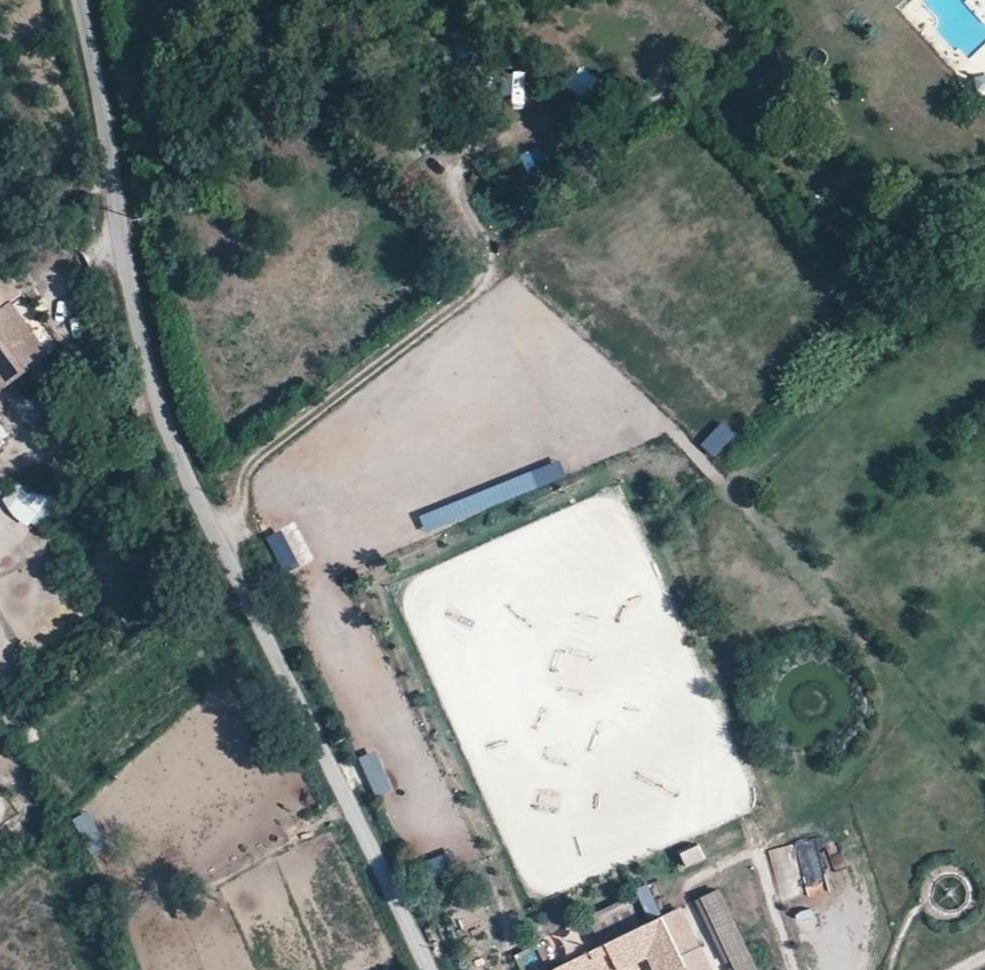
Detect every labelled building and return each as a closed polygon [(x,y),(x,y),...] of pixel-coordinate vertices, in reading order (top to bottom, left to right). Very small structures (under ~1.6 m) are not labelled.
[(9,381),(54,348),(16,299),(24,294),(6,272),(0,277),(0,369),(9,381)] [(16,441),(0,418),(0,452),(16,441)] [(716,457),(737,433),(724,422),(703,445),(716,457)] [(563,458),(530,468),(536,487),(569,476),(563,458)] [(61,508),(21,477),(1,501),(41,533),(61,508)] [(817,837),(769,849),(782,901),(830,889),(817,837)] [(701,844),(683,852),(689,866),(707,858),(701,844)] [(439,879),(461,866),(451,849),(429,862),(439,879)] [(738,969),(759,969),(720,889),(703,897),(738,969)] [(680,907),(663,915),(690,969),(710,969),(680,907)] [(663,915),(551,969),(623,969),(625,969),(623,963),(655,947),(666,969),(690,969),(663,915)] [(521,969),(540,960),(533,946),(514,955),(521,969)] [(655,947),(623,963),(625,969),(629,969),(651,959),(656,969),(666,969),(655,947)]
